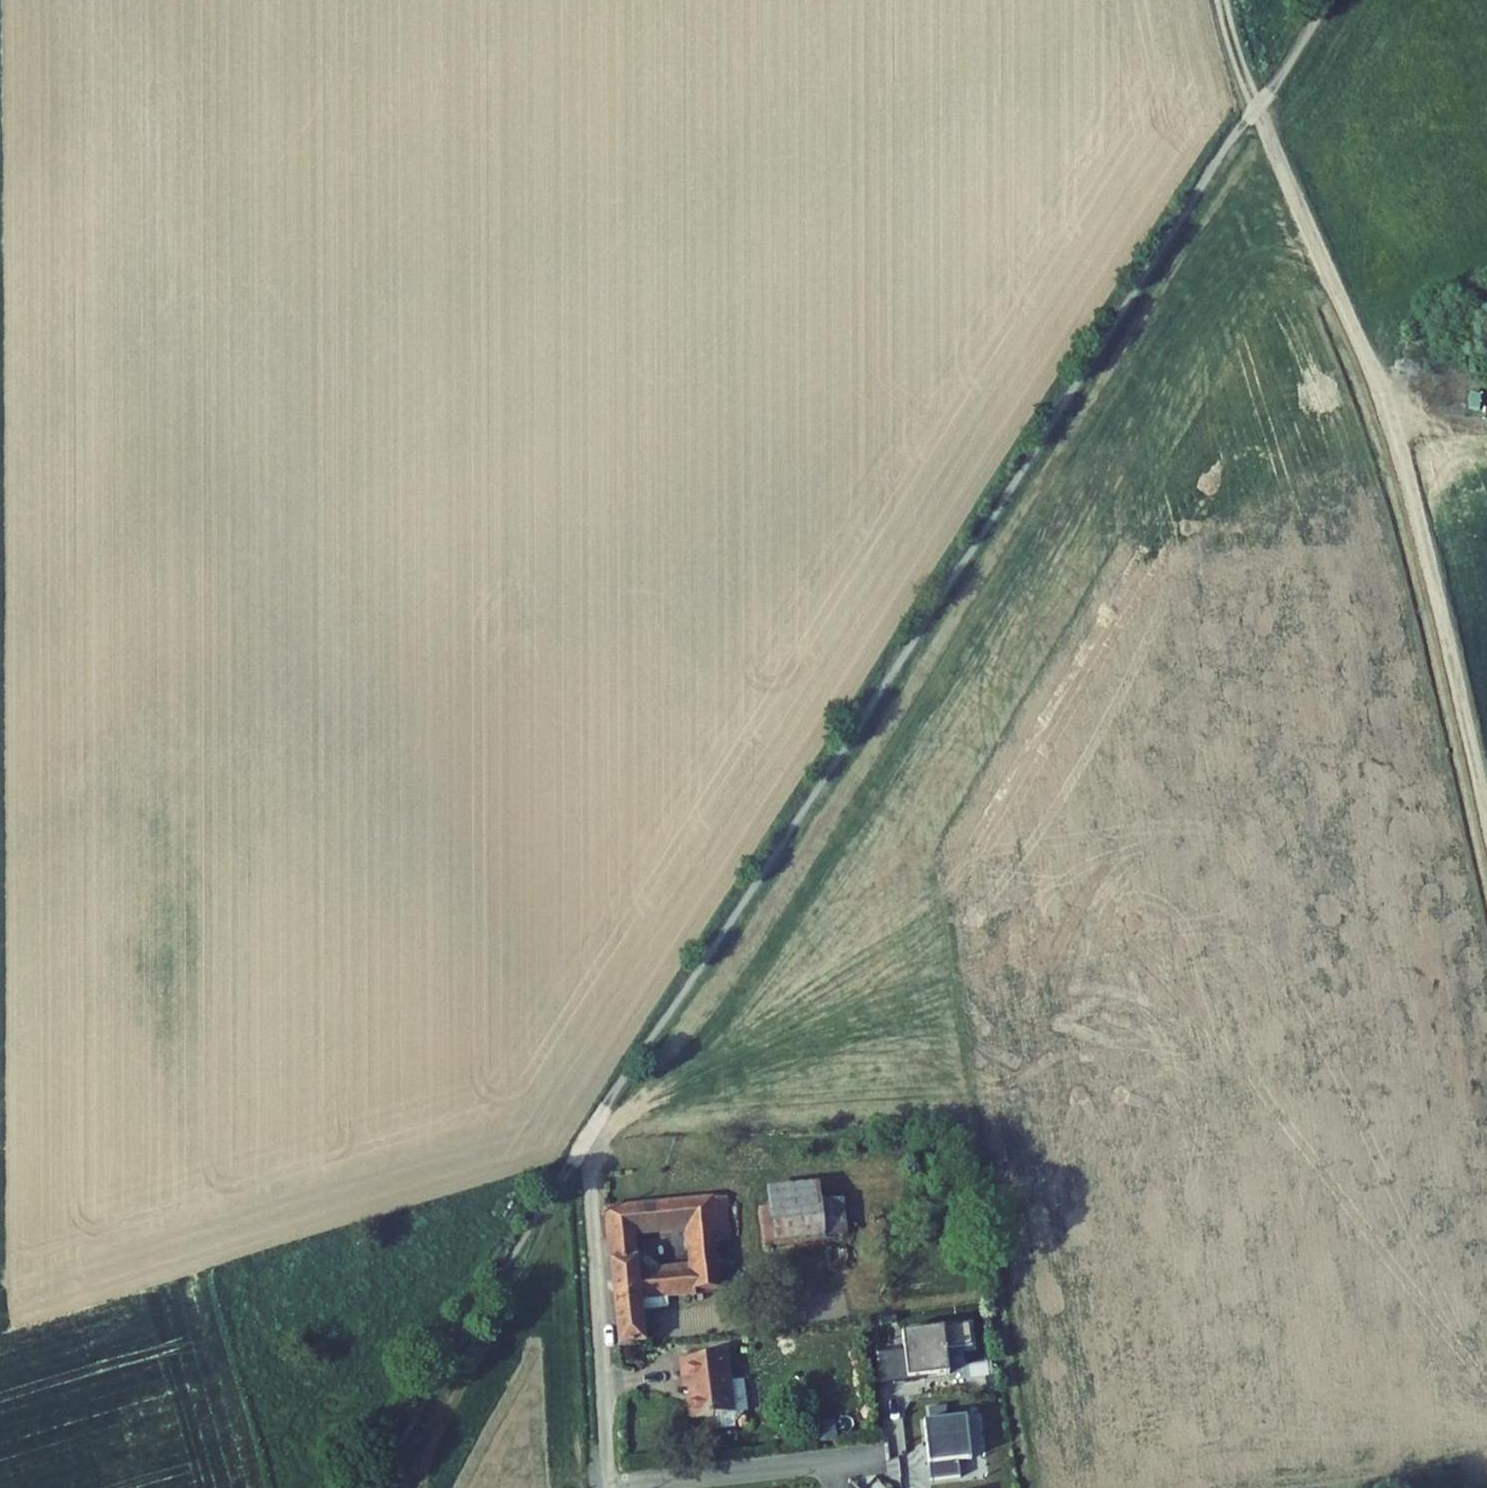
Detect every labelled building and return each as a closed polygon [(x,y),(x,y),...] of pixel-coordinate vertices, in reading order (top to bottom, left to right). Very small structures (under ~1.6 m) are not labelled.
[(731,1197),(716,1199),(720,1245),(737,1244),(731,1197)] [(873,1198),(790,1207),(793,1242),(877,1232),(873,1198)] [(701,1289),(725,1288),(722,1259),(720,1245),(716,1199),(608,1208),(622,1348),(649,1344),(645,1314),(663,1312),(662,1299),(701,1296),(701,1289)] [(739,1257),(722,1259),(725,1288),(741,1285),(739,1257)] [(874,1351),(878,1384),(909,1381),(909,1378),(949,1373),(944,1327),(903,1331),(905,1348),(874,1351)] [(751,1408),(756,1408),(752,1375),(737,1376),(734,1353),(684,1359),(688,1388),(692,1387),(694,1399),(691,1399),(693,1418),(716,1416),(717,1431),(739,1428),(738,1424),(751,1408)] [(924,1423),(931,1481),(961,1477),(959,1461),(972,1459),(967,1418),(924,1423)]
